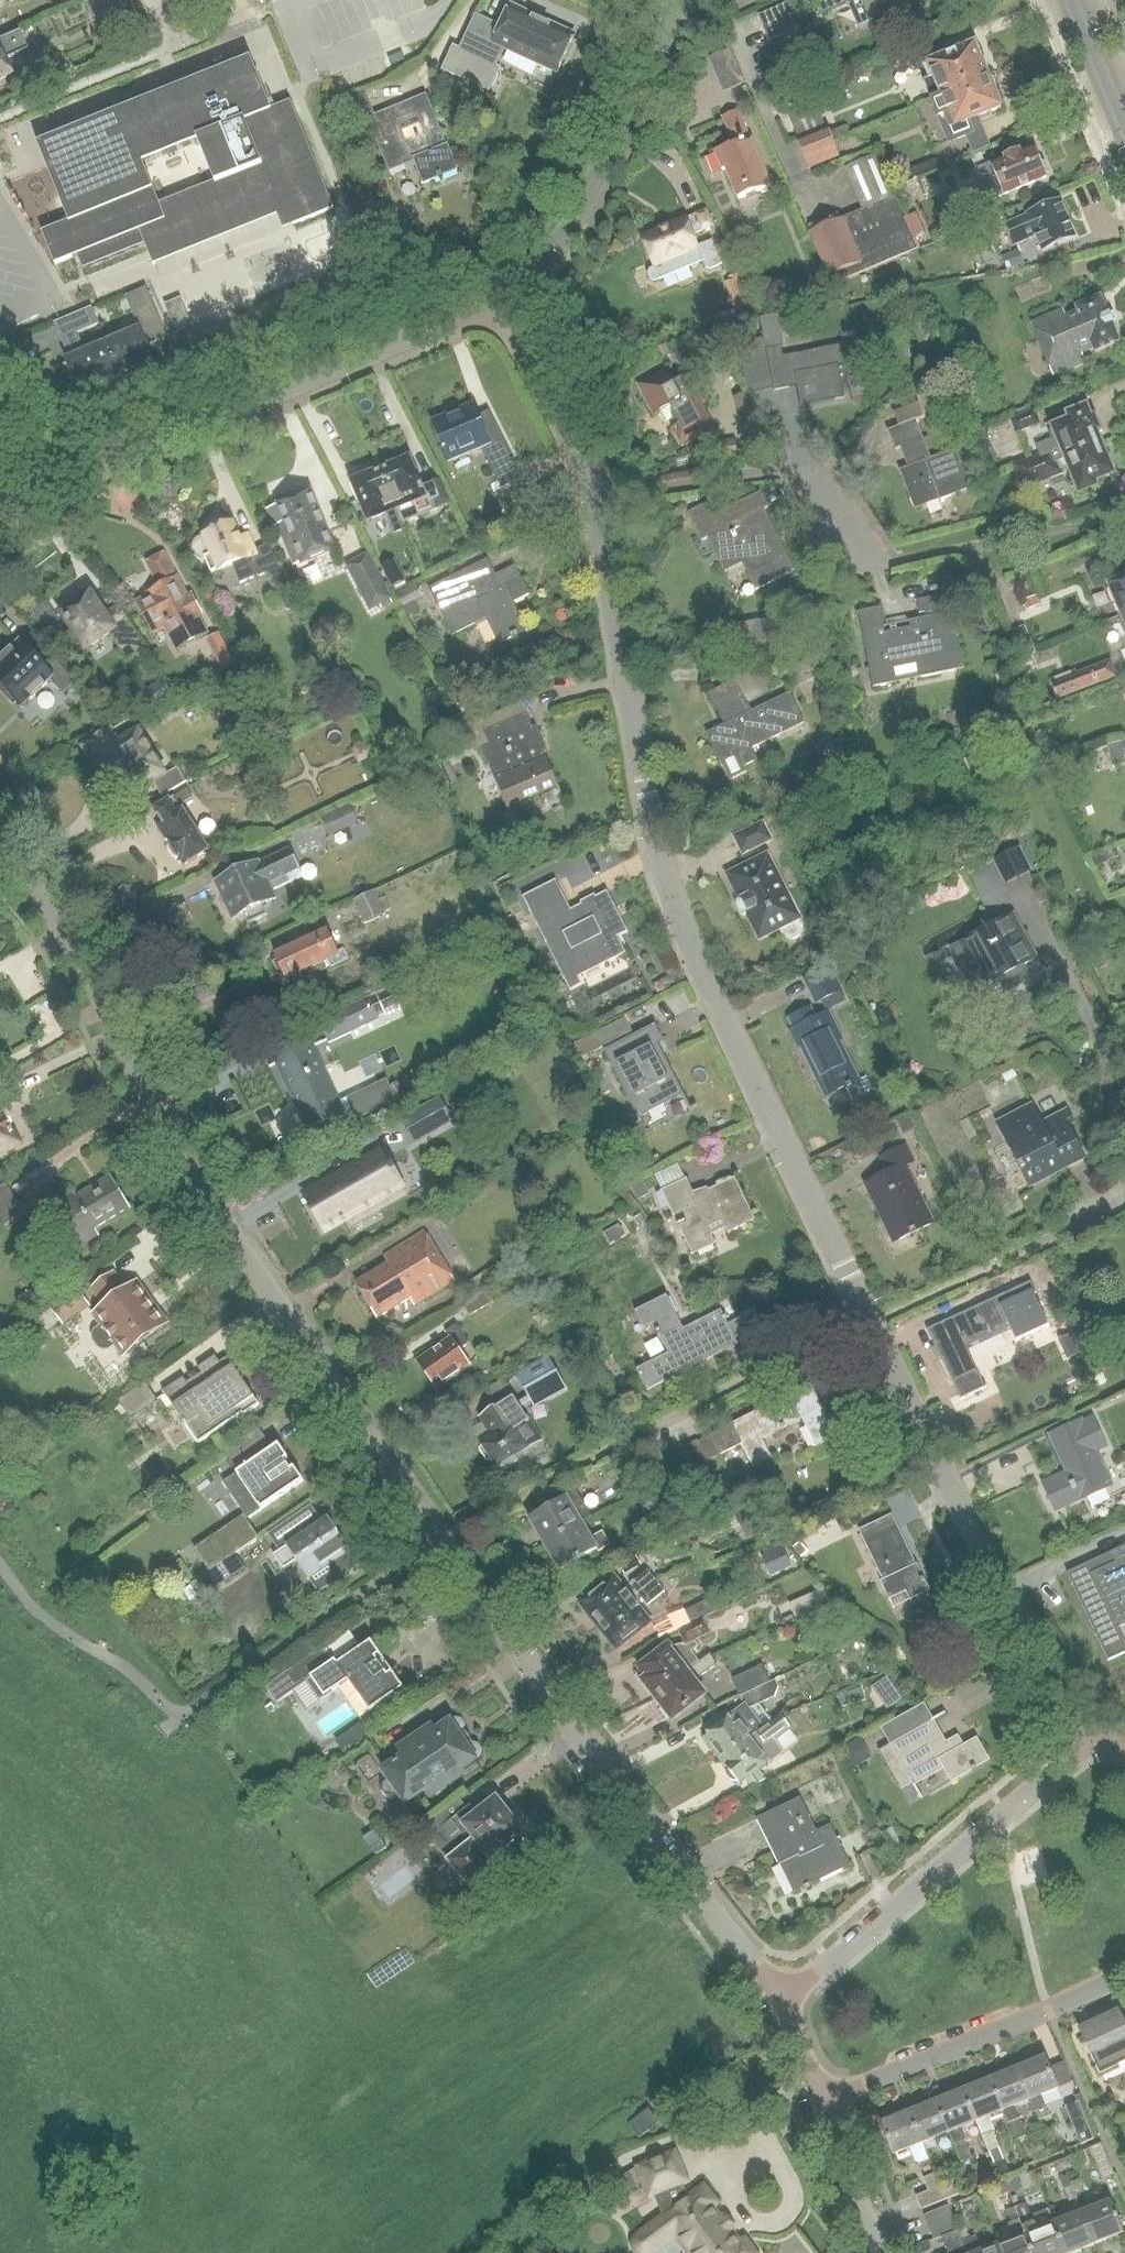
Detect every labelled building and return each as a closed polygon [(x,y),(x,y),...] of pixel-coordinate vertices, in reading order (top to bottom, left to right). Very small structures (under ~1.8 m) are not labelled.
[(92,19),(117,8),(114,0),(91,0),(85,3),(92,19)] [(818,5),(823,16),(848,5),(857,27),(873,20),(875,25),(890,18),(889,14),(910,5),(908,0),(830,0),(818,5)] [(756,16),(761,29),(796,14),(790,1),(756,16)] [(498,30),(474,19),(458,52),(493,69),(502,48),(556,74),(572,40),(508,10),(498,30)] [(131,13),(114,21),(123,41),(140,32),(131,13)] [(802,28),(796,14),(761,29),(767,43),(802,28)] [(9,75),(2,59),(26,48),(18,30),(0,38),(0,79),(9,75)] [(939,54),(922,61),(929,78),(923,81),(931,101),(988,77),(974,45),(941,59),(939,54)] [(709,58),(724,93),(746,84),(731,49),(709,58)] [(83,270),(149,243),(148,241),(168,233),(176,254),(286,209),(293,226),(334,210),(334,209),(290,102),(271,110),(268,101),(251,59),(248,60),(249,65),(146,107),(144,102),(139,104),(139,105),(71,132),(68,133),(38,145),(46,165),(47,167),(54,185),(59,197),(78,189),(88,214),(69,222),(42,233),(55,265),(77,256),(83,270)] [(988,77),(931,101),(949,143),(966,136),(973,154),(989,147),(977,118),(1001,108),(988,77)] [(456,171),(426,95),(367,119),(388,172),(413,162),(422,185),(456,171)] [(734,144),(718,151),(714,153),(722,172),(726,170),(738,199),(771,185),(751,138),(749,139),(737,111),(723,117),(734,144)] [(832,142),(826,127),(794,140),(800,155),(832,142)] [(839,158),(832,142),(800,155),(807,171),(839,158)] [(1033,146),(990,164),(977,169),(990,199),(1045,176),(1044,173),(1046,171),(1043,163),(1040,162),(1033,146)] [(875,156),(844,169),(862,211),(811,233),(833,285),(916,249),(875,156)] [(1026,215),(1026,216),(1006,224),(1015,244),(1035,236),(1042,252),(1076,238),(1060,201),(1026,215)] [(649,278),(653,280),(658,278),(659,278),(701,261),(704,268),(710,269),(722,265),(713,242),(698,248),(692,234),(713,225),(706,210),(641,236),(654,266),(649,268),(647,273),(649,278)] [(903,219),(912,239),(927,232),(918,212),(903,219)] [(226,238),(230,248),(258,237),(255,228),(226,238)] [(1019,250),(1001,258),(1007,271),(1025,264),(1019,250)] [(752,304),(742,273),(730,277),(732,281),(725,283),(734,310),(752,304)] [(1065,317),(1062,309),(1029,323),(1052,376),(1085,361),(1081,354),(1092,349),(1094,352),(1118,342),(1111,324),(1112,323),(1109,315),(1107,315),(1099,298),(1075,308),(1077,312),(1065,317)] [(139,330),(106,344),(119,376),(152,362),(146,346),(155,343),(153,339),(165,334),(153,305),(132,314),(139,330)] [(92,308),(55,324),(69,359),(65,361),(79,393),(119,376),(106,344),(85,352),(77,333),(98,324),(92,308)] [(783,356),(781,347),(766,350),(774,390),(797,385),(801,406),(844,397),(838,367),(878,359),(874,338),(783,356)] [(670,343),(660,347),(664,357),(673,353),(670,343)] [(653,415),(671,406),(680,424),(672,428),(680,443),(713,425),(689,378),(674,384),(666,369),(637,384),(653,415)] [(448,462),(482,449),(501,487),(521,477),(488,412),(479,416),(475,406),(432,424),(448,462)] [(1093,414),(1089,416),(1085,407),(1049,422),(1052,429),(1047,431),(1051,439),(1034,446),(1038,455),(1043,466),(1100,444),(1096,432),(1100,430),(1093,414)] [(1036,410),(1010,420),(1016,435),(1042,425),(1036,410)] [(744,430),(755,426),(752,417),(741,421),(744,430)] [(887,432),(894,450),(900,448),(908,469),(900,472),(915,511),(971,490),(956,450),(931,459),(929,452),(933,450),(928,438),(924,440),(916,421),(887,432)] [(1105,456),(1100,444),(1043,466),(1038,455),(1026,460),(1012,465),(1021,489),(1035,483),(1060,473),(1058,469),(1067,465),(1078,494),(1097,486),(1095,481),(1113,474),(1111,469),(1114,468),(1108,455),(1105,456)] [(736,450),(719,453),(722,469),(738,466),(736,450)] [(422,488),(410,459),(396,465),(392,463),(383,466),(383,471),(382,471),(381,472),(403,524),(451,505),(440,480),(424,487),(422,488)] [(403,524),(381,472),(354,483),(355,485),(351,486),(357,502),(361,501),(369,520),(392,510),(394,516),(388,519),(394,534),(405,530),(403,524)] [(125,510),(146,505),(140,479),(119,485),(125,510)] [(712,514),(706,502),(686,512),(700,540),(707,536),(725,572),(741,564),(754,590),(793,571),(763,509),(767,507),(759,491),(712,514)] [(285,499),(284,503),(268,509),(275,526),(279,525),(294,565),(333,549),(311,492),(294,498),(291,497),(285,499)] [(234,525),(203,537),(204,539),(199,541),(196,544),(195,547),(196,551),(198,555),(201,557),(205,558),(212,574),(233,565),(241,583),(257,576),(249,557),(256,554),(248,537),(240,540),(234,525)] [(187,598),(164,555),(148,563),(161,587),(148,594),(133,603),(151,636),(166,628),(178,649),(206,634),(197,616),(201,614),(191,596),(187,598)] [(368,555),(347,566),(363,596),(373,591),(381,604),(391,599),(368,555)] [(410,582),(398,560),(384,568),(395,589),(410,582)] [(528,593),(521,579),(514,565),(494,575),(486,560),(428,589),(451,635),(485,617),(498,643),(512,636),(512,637),(517,635),(516,633),(526,629),(517,611),(513,613),(508,603),(528,593)] [(1124,615),(1124,580),(1110,587),(1122,615),(1122,617),(1124,615)] [(424,591),(402,603),(410,618),(432,607),(424,591)] [(105,617),(89,595),(63,614),(87,649),(108,634),(120,651),(128,662),(145,649),(138,639),(117,609),(105,617)] [(880,609),(858,613),(873,688),(964,669),(948,595),(916,601),(919,614),(924,613),(925,618),(909,622),(910,628),(885,633),(880,609)] [(1037,596),(1024,601),(1027,610),(1040,605),(1037,596)] [(222,634),(208,641),(225,670),(238,663),(222,634)] [(52,678),(68,695),(78,685),(42,648),(32,657),(19,643),(0,661),(0,683),(23,706),(52,678)] [(1112,657),(1050,681),(1057,699),(1119,675),(1112,657)] [(722,723),(706,731),(728,779),(746,771),(743,765),(760,757),(755,745),(805,722),(790,690),(751,708),(736,678),(707,691),(722,723)] [(483,732),(489,746),(481,749),(508,814),(561,792),(541,745),(543,744),(536,727),(533,728),(527,713),(483,732)] [(112,723),(76,744),(96,778),(106,773),(109,778),(106,780),(114,794),(117,793),(120,798),(168,771),(140,722),(118,734),(112,723)] [(1120,742),(1107,746),(1110,755),(1123,752),(1120,742)] [(457,780),(446,759),(432,766),(443,787),(457,780)] [(152,782),(160,797),(186,782),(178,767),(152,782)] [(183,865),(208,849),(181,807),(194,798),(187,788),(154,809),(163,823),(159,825),(171,844),(169,848),(174,855),(178,856),(183,865)] [(348,804),(327,814),(336,832),(357,822),(348,804)] [(764,821),(732,836),(742,857),(774,841),(764,821)] [(1022,845),(994,859),(1005,882),(1033,869),(1022,845)] [(299,869),(289,847),(215,882),(232,919),(244,913),(248,923),(266,914),(262,905),(276,899),(272,890),(289,882),(286,875),(299,869)] [(729,876),(759,936),(778,927),(781,934),(791,940),(799,936),(801,932),(801,928),(800,925),(766,857),(729,876)] [(578,901),(579,903),(570,908),(555,878),(521,895),(569,989),(581,983),(577,975),(624,951),(616,935),(627,930),(607,889),(595,895),(594,893),(578,901)] [(378,899),(373,889),(351,899),(363,923),(384,913),(383,911),(390,908),(390,906),(393,905),(388,896),(385,897),(385,896),(378,899)] [(979,991),(1000,981),(1007,993),(1032,980),(1025,967),(1040,959),(1014,911),(953,943),(979,991)] [(275,956),(278,961),(274,962),(281,976),(284,974),(286,980),(306,970),(309,977),(327,968),(326,967),(330,964),(331,966),(348,958),(343,946),(337,951),(327,930),(312,938),(309,931),(290,940),(294,947),(275,956)] [(830,966),(803,980),(815,1003),(842,989),(830,966)] [(817,1017),(811,1005),(786,1017),(792,1029),(789,1031),(797,1047),(802,1045),(818,1076),(815,1078),(824,1097),(849,1085),(857,1101),(866,1097),(858,1080),(836,1036),(838,1035),(827,1012),(817,1017)] [(341,1012),(319,1021),(329,1043),(350,1033),(341,1012)] [(625,1018),(588,1037),(596,1051),(632,1032),(625,1018)] [(663,1039),(654,1023),(603,1049),(637,1117),(683,1094),(657,1042),(663,1039)] [(342,1110),(311,1044),(276,1061),(307,1126),(342,1110)] [(1013,1065),(1000,1071),(1005,1082),(1018,1077),(1013,1065)] [(440,1098),(401,1120),(414,1143),(453,1121),(440,1098)] [(0,1103),(0,1151),(14,1144),(3,1121),(9,1118),(2,1103),(0,1103)] [(1075,1124),(1068,1110),(1042,1123),(1033,1104),(999,1121),(1029,1184),(1084,1158),(1069,1127),(1075,1124)] [(908,1118),(898,1123),(903,1135),(914,1130),(908,1118)] [(906,1166),(915,1162),(905,1143),(880,1156),(887,1171),(864,1182),(894,1243),(934,1223),(906,1166)] [(326,1186),(305,1199),(324,1230),(345,1217),(347,1220),(403,1186),(391,1166),(380,1149),(377,1150),(349,1168),(351,1171),(342,1176),(340,1173),(324,1183),(326,1186)] [(685,1162),(661,1172),(667,1186),(691,1176),(685,1162)] [(664,1212),(669,1210),(669,1209),(692,1255),(716,1243),(711,1234),(725,1227),(728,1233),(755,1220),(733,1176),(707,1189),(706,1187),(692,1192),(685,1178),(655,1193),(664,1212)] [(77,1197),(74,1194),(47,1210),(72,1253),(99,1236),(95,1229),(129,1208),(110,1177),(77,1197)] [(648,1195),(640,1179),(628,1185),(636,1201),(648,1195)] [(0,1192),(0,1216),(1,1216),(8,1227),(30,1212),(12,1184),(0,1192)] [(647,1224),(641,1214),(633,1218),(639,1229),(647,1224)] [(619,1225),(604,1233),(610,1244),(625,1236),(619,1225)] [(384,1255),(389,1262),(357,1283),(378,1317),(410,1297),(414,1304),(454,1279),(424,1230),(384,1255)] [(479,1276),(463,1284),(470,1298),(486,1289),(479,1276)] [(976,1370),(965,1346),(1010,1325),(1017,1341),(1049,1326),(1033,1291),(1035,1290),(1031,1281),(928,1329),(941,1357),(951,1382),(960,1399),(984,1388),(976,1370)] [(168,1322),(138,1282),(93,1315),(102,1327),(95,1332),(93,1336),(94,1341),(100,1348),(104,1349),(108,1349),(115,1344),(123,1355),(168,1322)] [(77,1284),(51,1304),(68,1326),(94,1306),(77,1284)] [(642,1330),(652,1325),(666,1354),(635,1370),(645,1391),(738,1344),(721,1309),(683,1328),(666,1295),(633,1312),(642,1330)] [(446,1350),(421,1368),(441,1396),(495,1358),(460,1309),(429,1326),(446,1350)] [(527,1422),(519,1409),(529,1403),(533,1409),(567,1389),(547,1355),(512,1375),(525,1398),(515,1404),(511,1398),(480,1417),(484,1424),(475,1430),(484,1444),(479,1450),(487,1462),(492,1458),(501,1472),(516,1462),(513,1457),(529,1447),(517,1428),(527,1422)] [(241,1414),(242,1415),(258,1404),(230,1363),(222,1368),(215,1357),(197,1369),(200,1373),(186,1384),(182,1379),(163,1392),(198,1443),(241,1414)] [(162,1401),(149,1383),(122,1401),(135,1419),(162,1401)] [(710,1434),(721,1455),(740,1445),(748,1462),(750,1462),(753,1468),(773,1458),(763,1439),(800,1420),(815,1448),(837,1437),(810,1384),(710,1434)] [(1045,1483),(1057,1509),(1081,1498),(1111,1484),(1097,1452),(1108,1447),(1099,1428),(1088,1433),(1082,1420),(1051,1435),(1068,1472),(1045,1483)] [(236,1470),(223,1479),(248,1515),(303,1478),(278,1441),(264,1451),(260,1445),(243,1457),(247,1463),(236,1470)] [(713,1473),(697,1441),(683,1448),(695,1471),(699,1479),(713,1473)] [(683,1478),(695,1471),(683,1448),(671,1454),(683,1478)] [(563,1495),(564,1496),(527,1519),(543,1545),(581,1523),(591,1516),(582,1502),(574,1488),(563,1495)] [(751,1497),(730,1509),(746,1539),(767,1527),(751,1497)] [(318,1592),(361,1564),(328,1515),(321,1520),(317,1514),(290,1532),(294,1538),(270,1555),(281,1569),(296,1559),(318,1592)] [(890,1599),(906,1592),(909,1599),(929,1589),(916,1563),(913,1564),(896,1529),(890,1515),(860,1529),(884,1578),(880,1580),(890,1599)] [(241,1516),(192,1550),(207,1571),(256,1537),(241,1516)] [(601,1531),(590,1538),(581,1523),(543,1545),(559,1571),(595,1549),(597,1552),(609,1544),(601,1531)] [(799,1542),(793,1548),(801,1557),(807,1551),(799,1542)] [(789,1567),(779,1545),(763,1552),(773,1574),(789,1567)] [(1067,1572),(1108,1660),(1124,1652),(1124,1642),(1116,1623),(1124,1619),(1124,1545),(1067,1572)] [(219,1564),(189,1585),(199,1600),(229,1579),(219,1564)] [(589,1613),(599,1625),(657,1581),(647,1568),(629,1582),(635,1590),(629,1594),(614,1575),(580,1602),(583,1606),(582,1609),(587,1615),(589,1613)] [(647,1605),(665,1590),(657,1581),(599,1625),(607,1636),(606,1639),(611,1645),(613,1644),(617,1649),(651,1622),(636,1603),(642,1598),(647,1605)] [(823,1589),(813,1594),(819,1608),(829,1603),(823,1589)] [(690,1624),(703,1618),(715,1612),(709,1599),(684,1612),(690,1624)] [(683,1642),(669,1649),(668,1647),(640,1668),(647,1676),(641,1680),(644,1683),(642,1684),(650,1694),(651,1693),(653,1694),(685,1670),(678,1660),(699,1648),(695,1641),(711,1633),(703,1618),(690,1624),(677,1631),(683,1642)] [(369,1710),(404,1687),(369,1636),(331,1661),(322,1647),(265,1686),(277,1702),(308,1681),(320,1699),(349,1680),(369,1710)] [(694,1671),(699,1677),(716,1664),(708,1653),(685,1670),(653,1694),(671,1718),(703,1693),(689,1675),(694,1671)] [(872,1663),(870,1667),(872,1673),(881,1669),(877,1660),(872,1663)] [(771,1661),(731,1681),(739,1698),(775,1680),(780,1678),(771,1661)] [(887,1678),(872,1688),(879,1698),(894,1688),(887,1678)] [(733,1715),(705,1736),(721,1758),(762,1727),(771,1721),(759,1705),(774,1698),(778,1686),(775,1680),(739,1698),(743,1704),(731,1712),(733,1715)] [(860,1689),(847,1694),(851,1703),(864,1698),(860,1689)] [(900,1789),(912,1782),(922,1799),(922,1798),(914,1784),(943,1767),(951,1780),(972,1768),(973,1771),(978,1768),(976,1765),(988,1758),(976,1737),(964,1744),(958,1733),(943,1742),(930,1720),(945,1712),(945,1711),(890,1743),(878,1750),(900,1789)] [(762,1727),(721,1758),(728,1767),(727,1768),(725,1772),(731,1779),(734,1780),(736,1778),(739,1781),(756,1769),(758,1771),(766,1765),(764,1762),(768,1760),(770,1762),(783,1752),(772,1738),(789,1725),(780,1714),(771,1721),(762,1727)] [(481,1755),(482,1748),(478,1743),(472,1742),(464,1730),(465,1724),(461,1718),(455,1717),(436,1730),(432,1725),(381,1761),(386,1769),(389,1777),(383,1782),(381,1790),(386,1797),(394,1798),(400,1794),(407,1800),(408,1801),(426,1788),(431,1796),(464,1773),(461,1768),(481,1755)] [(361,1724),(352,1730),(359,1740),(367,1734),(361,1724)] [(871,1760),(860,1739),(843,1747),(854,1769),(871,1760)] [(801,1798),(761,1817),(783,1862),(773,1867),(775,1871),(782,1867),(794,1893),(850,1866),(830,1824),(817,1831),(801,1798)] [(432,1834),(444,1849),(451,1858),(445,1863),(462,1886),(484,1868),(479,1862),(499,1846),(503,1850),(516,1841),(512,1836),(519,1830),(496,1800),(484,1809),(480,1804),(474,1809),(471,1804),(432,1834)] [(1079,2029),(1100,2072),(1124,2060),(1124,2019),(1123,2020),(1118,2011),(1079,2029)] [(1035,2111),(1046,2106),(1042,2095),(1058,2089),(1045,2057),(1018,2068),(1031,2100),(1035,2111)] [(1018,2068),(991,2079),(1004,2111),(1015,2140),(1025,2136),(1014,2107),(1031,2100),(1018,2068)] [(991,2079),(964,2090),(976,2122),(981,2134),(988,2151),(989,2151),(999,2147),(992,2129),(994,2128),(989,2117),(1004,2111),(991,2079)] [(976,2122),(964,2090),(937,2101),(950,2133),(954,2145),(961,2162),(971,2158),(964,2140),(966,2140),(962,2128),(976,2122)] [(1081,2095),(1077,2096),(1079,2100),(1084,2112),(1088,2111),(1081,2095)] [(1079,2139),(1081,2144),(1095,2138),(1084,2112),(1079,2100),(1065,2105),(1079,2139)] [(937,2101),(910,2112),(922,2144),(950,2133),(937,2101)] [(649,2107),(628,2123),(639,2137),(659,2121),(649,2107)] [(929,2159),(922,2144),(910,2112),(882,2123),(895,2155),(910,2149),(915,2162),(918,2164),(929,2159)] [(1116,2173),(1102,2142),(1088,2148),(1102,2179),(1116,2173)] [(999,2147),(989,2151),(994,2163),(1004,2160),(999,2147)] [(745,2239),(740,2242),(713,2206),(717,2202),(704,2185),(689,2196),(683,2182),(687,2181),(675,2151),(639,2166),(650,2195),(654,2194),(663,2216),(638,2234),(637,2236),(636,2237),(635,2239),(634,2241),(634,2243),(634,2245),(635,2247),(636,2249),(638,2251),(640,2252),(641,2252),(650,2252),(651,2252),(676,2234),(690,2252),(755,2252),(745,2239)] [(946,2199),(940,2185),(935,2173),(923,2178),(928,2190),(916,2195),(916,2197),(921,2208),(921,2209),(946,2199)] [(1018,2177),(1007,2182),(1011,2191),(1022,2186),(1018,2177)] [(940,2185),(946,2199),(959,2194),(953,2180),(940,2185)] [(1003,2183),(990,2188),(994,2198),(1007,2192),(1003,2183)] [(1077,2198),(1073,2185),(1064,2189),(1069,2201),(1077,2198)] [(1110,2200),(1082,2211),(1095,2243),(1123,2232),(1110,2200)] [(1032,2252),(1065,2252),(1054,2222),(1048,2208),(1030,2216),(1026,2205),(1025,2204),(1024,2203),(1022,2203),(1014,2206),(1015,2208),(1024,2233),(1032,2252)] [(924,2215),(929,2227),(952,2218),(947,2206),(924,2215)] [(1024,2233),(1015,2208),(1005,2211),(1010,2224),(1008,2224),(1013,2237),(996,2244),(1000,2252),(1032,2252),(1024,2233)] [(1095,2243),(1082,2211),(1054,2222),(1065,2252),(1070,2252),(1095,2243)] [(952,2218),(929,2227),(934,2239),(942,2236),(948,2252),(950,2252),(966,2252),(957,2230),(952,2218)] [(957,2230),(966,2252),(1000,2252),(996,2244),(982,2250),(977,2236),(970,2238),(966,2227),(957,2230)]
